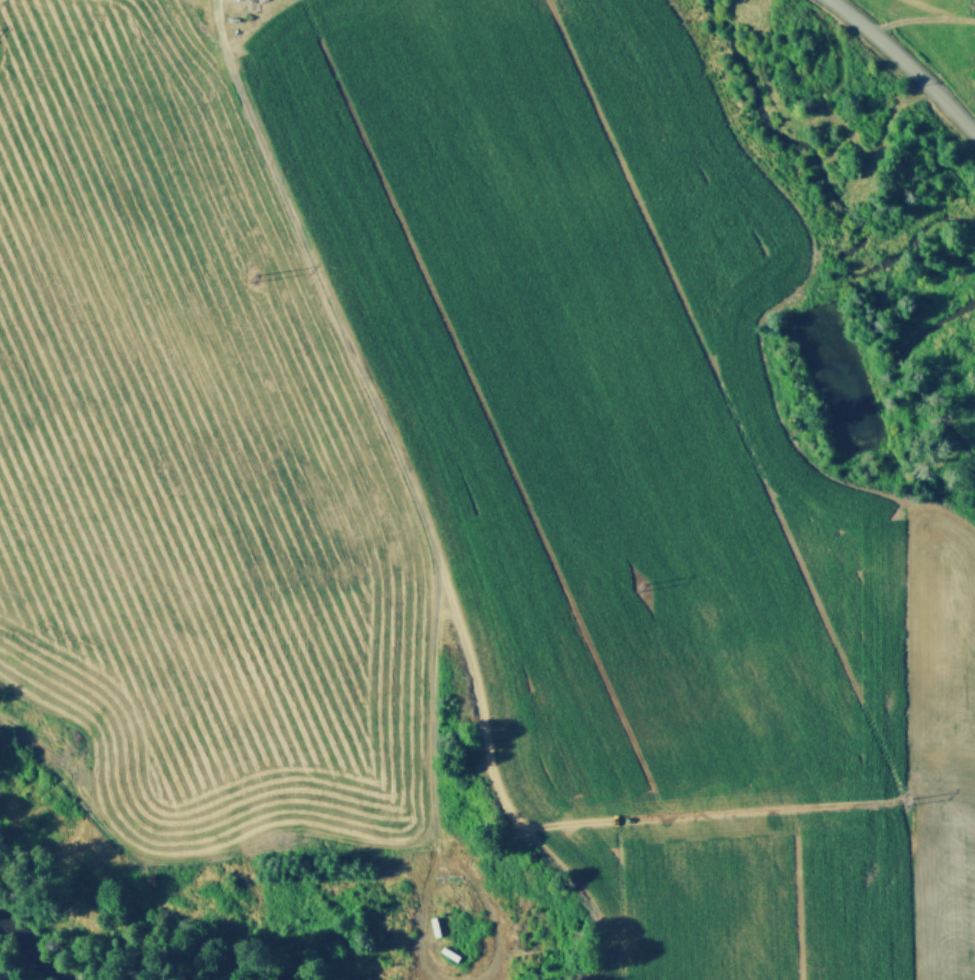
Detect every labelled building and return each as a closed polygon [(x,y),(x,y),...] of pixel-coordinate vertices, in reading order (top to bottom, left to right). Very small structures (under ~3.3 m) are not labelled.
[(190,20),(200,21),(198,37),(187,35),(190,20)]
